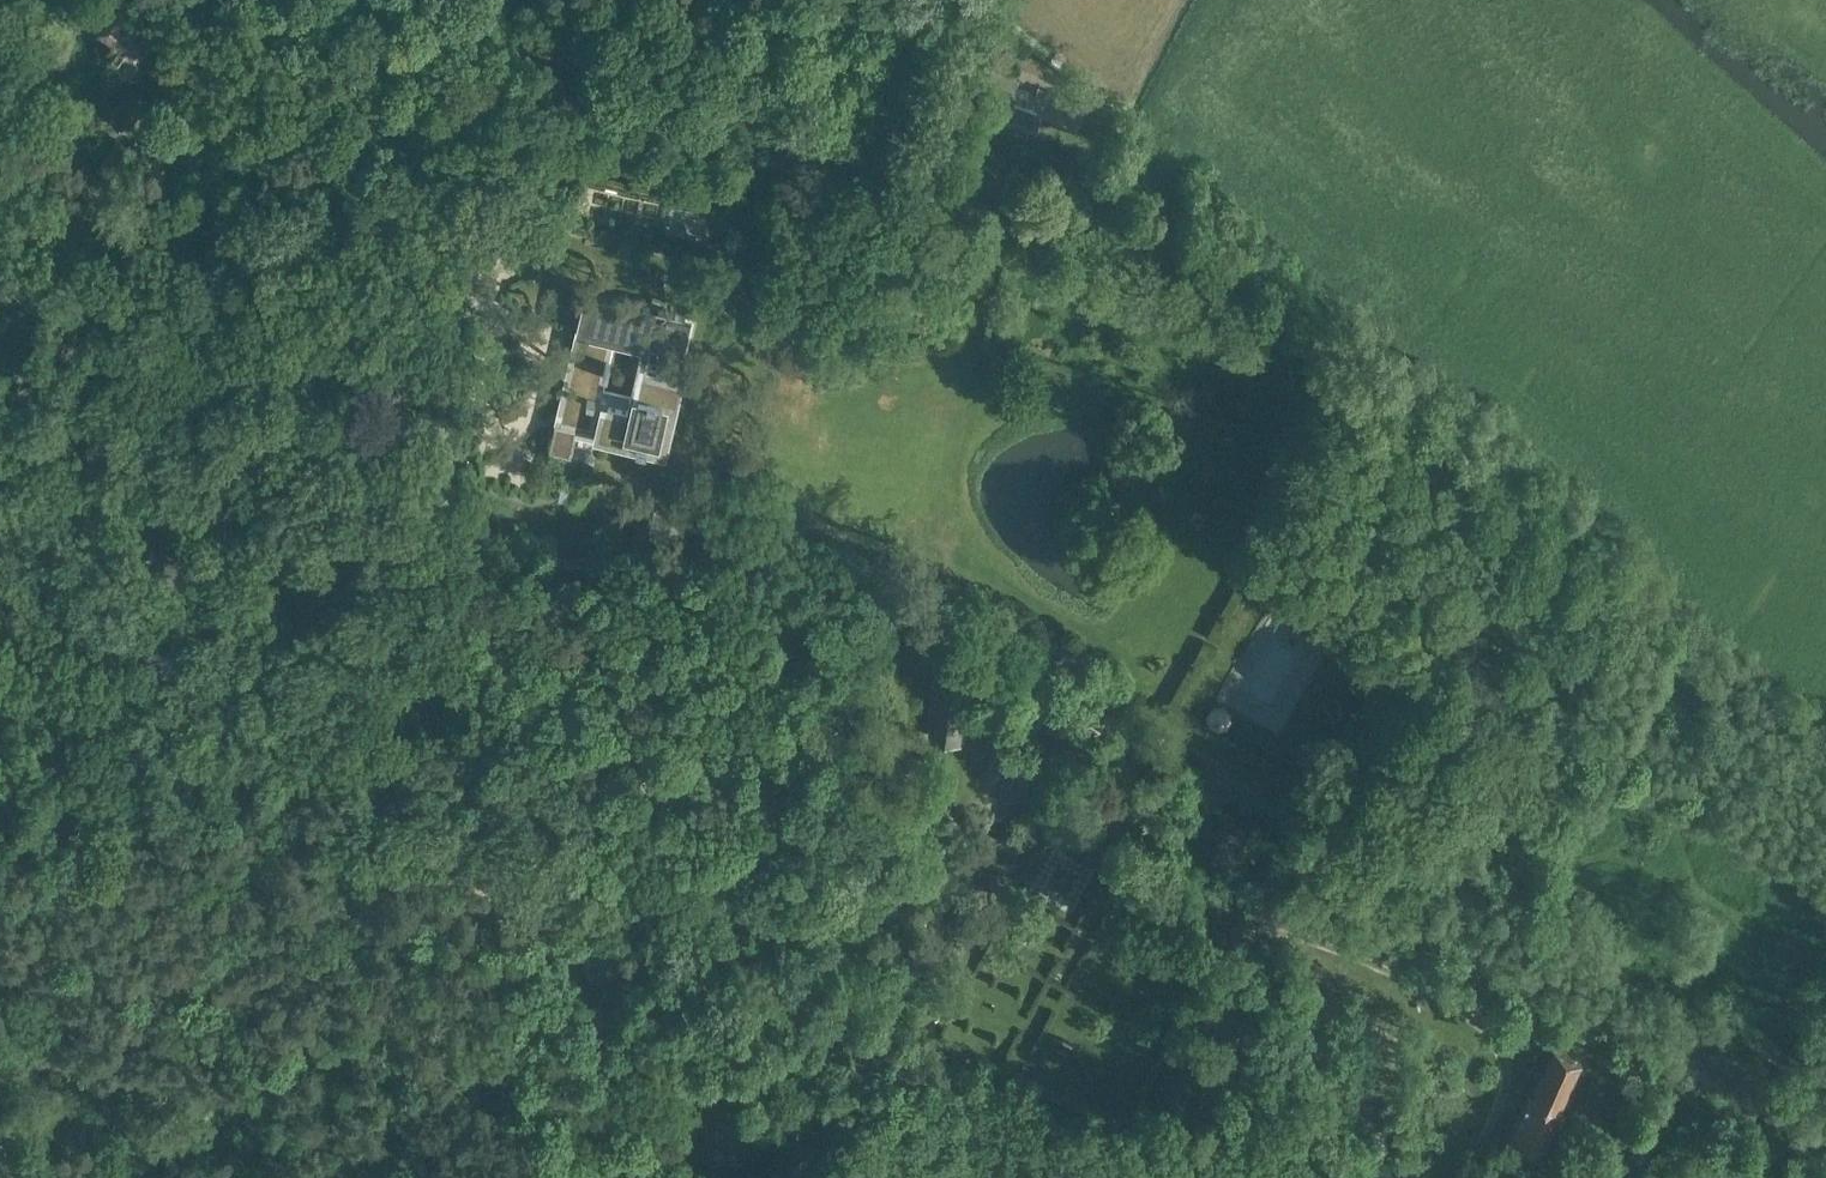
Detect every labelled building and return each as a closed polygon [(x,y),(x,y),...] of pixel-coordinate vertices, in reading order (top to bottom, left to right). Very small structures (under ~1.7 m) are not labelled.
[(158,36),(161,31),(141,18),(148,6),(139,0),(97,0),(98,1),(88,16),(118,36),(107,53),(121,62),(120,63),(137,75),(150,56),(146,54),(158,36)] [(112,119),(129,130),(149,98),(134,88),(121,107),(97,91),(89,103),(113,119),(112,119)] [(676,312),(668,310),(667,312),(614,300),(613,305),(589,299),(571,378),(567,391),(572,392),(564,423),(556,421),(549,449),(570,454),(576,428),(603,434),(607,417),(623,421),(620,434),(637,438),(636,441),(646,443),(647,440),(661,444),(678,371),(646,363),(651,341),(679,347),(686,317),(676,314),(676,312)] [(930,734),(960,738),(967,684),(937,680),(930,734)] [(1562,1106),(1560,1105),(1583,1057),(1556,1044),(1534,1092),(1531,1091),(1510,1134),(1541,1148),(1562,1106)]
